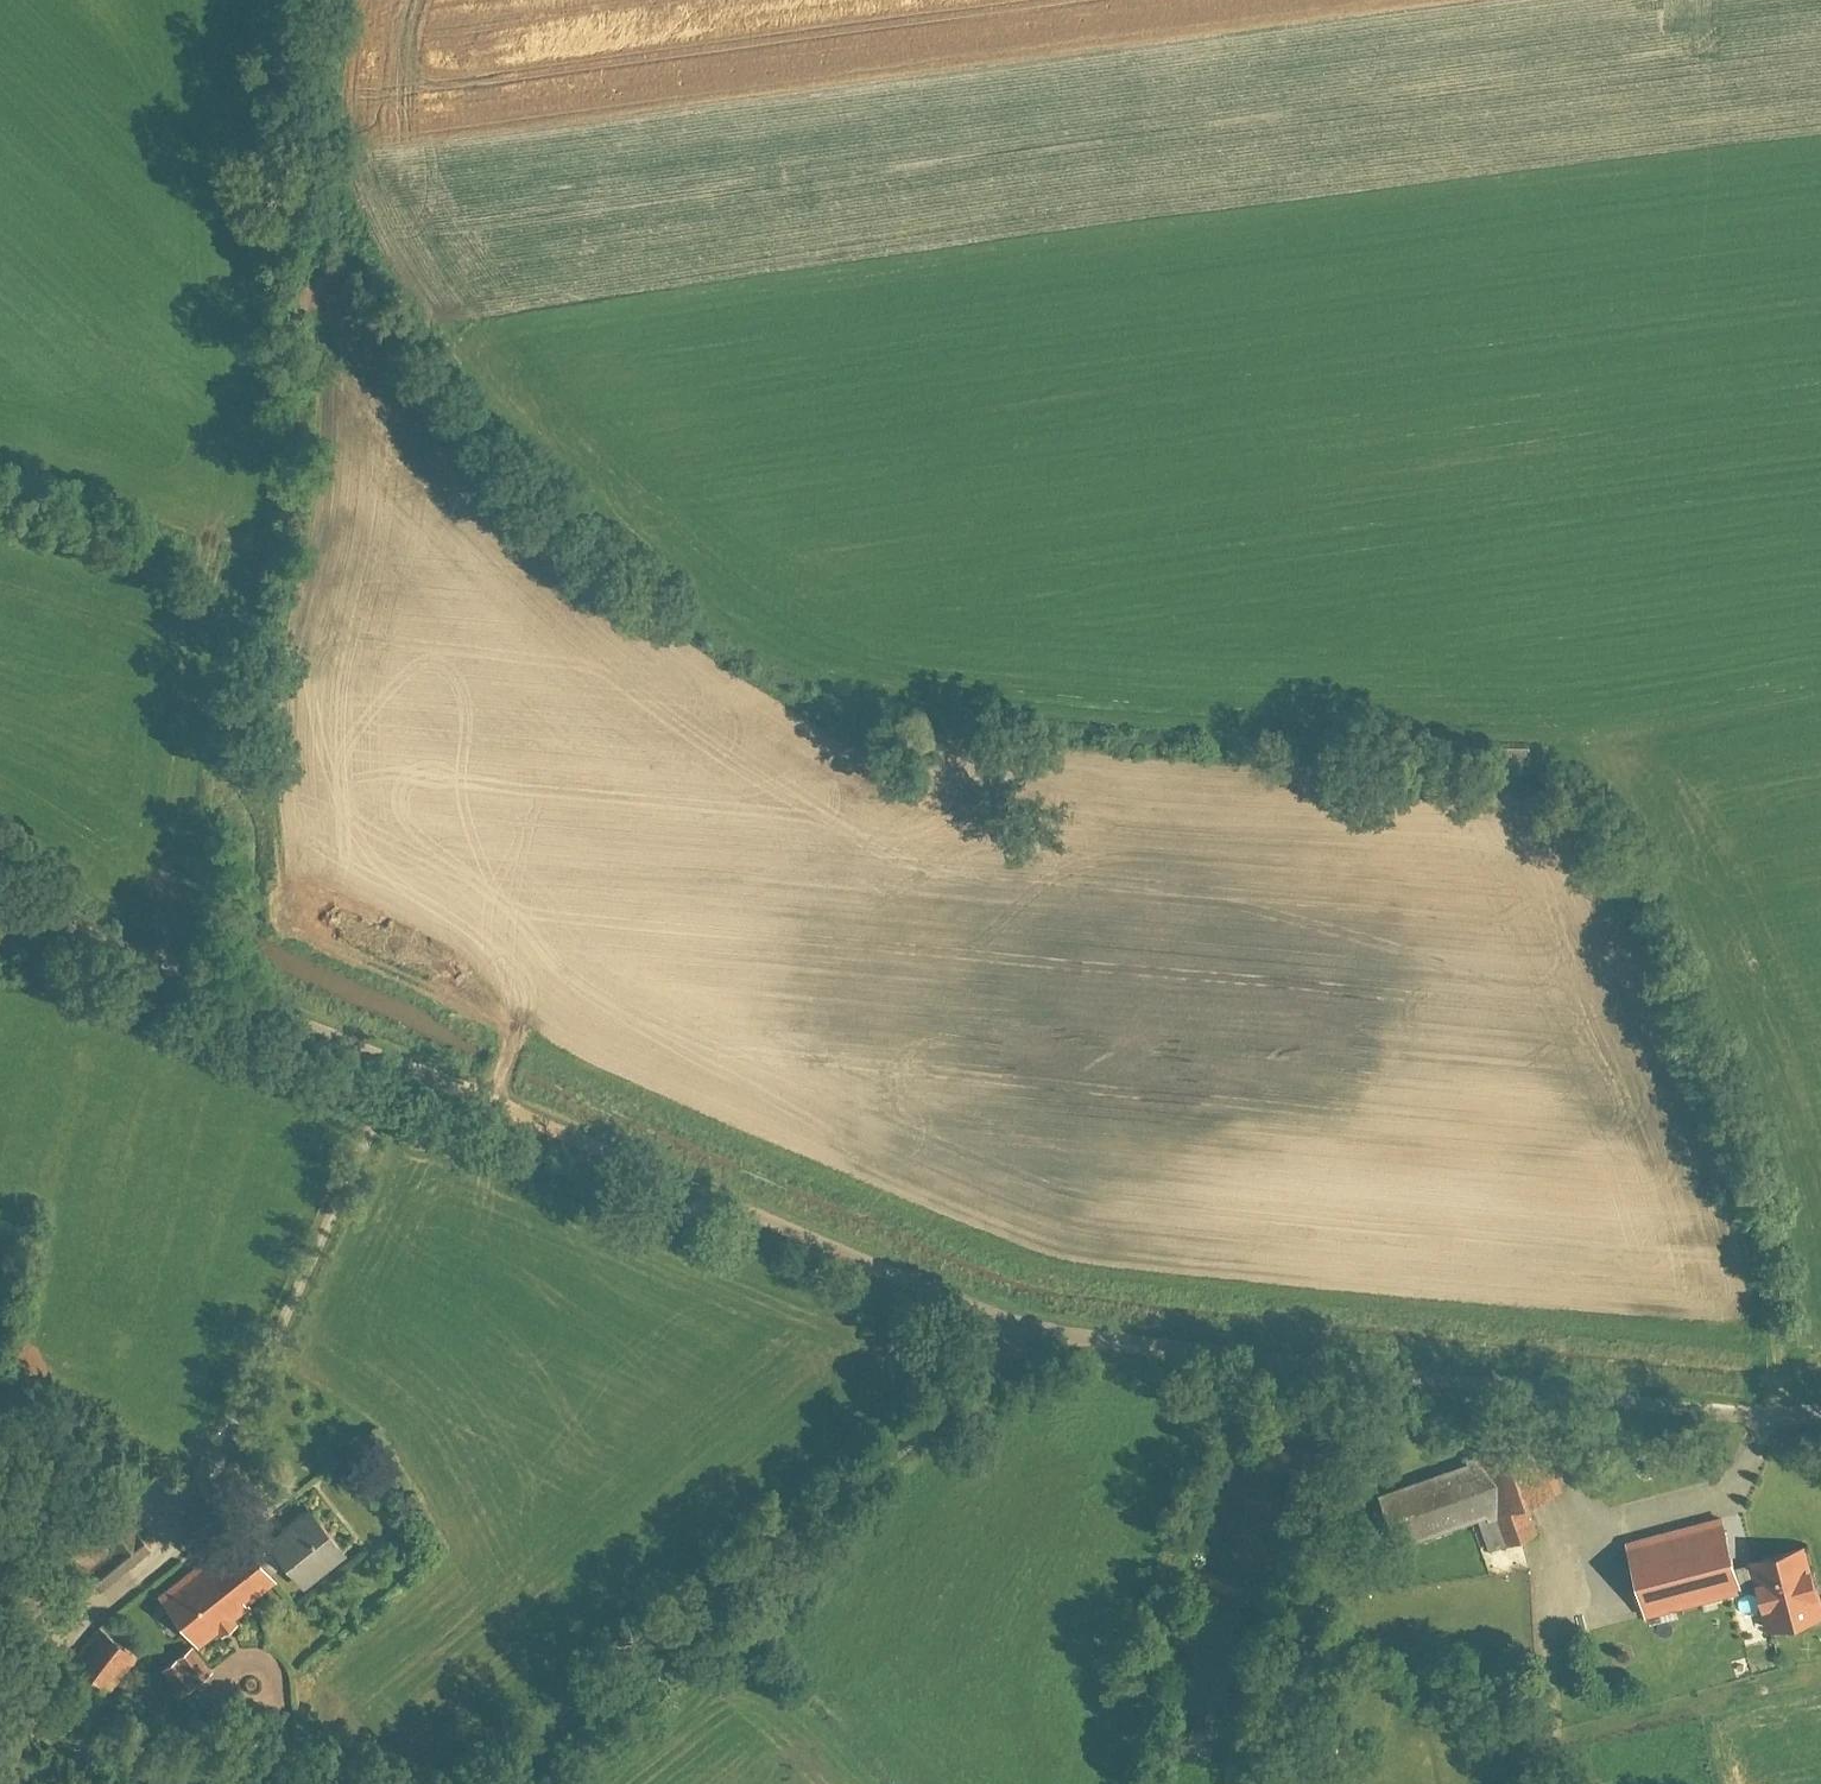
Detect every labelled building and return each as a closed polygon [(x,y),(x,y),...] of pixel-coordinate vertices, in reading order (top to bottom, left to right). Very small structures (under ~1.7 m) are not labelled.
[(1535,1535),(1526,1509),(1534,1506),(1514,1447),(1392,1488),(1412,1548),(1478,1526),(1487,1551),(1535,1535)] [(268,1534),(307,1585),(352,1550),(313,1500),(268,1534)] [(1735,1517),(1617,1547),(1637,1626),(1754,1594),(1751,1580),(1749,1574),(1747,1565),(1735,1517)] [(84,1566),(105,1593),(160,1550),(139,1523),(84,1566)] [(160,1598),(200,1646),(282,1579),(243,1531),(160,1598)] [(1755,1560),(1774,1635),(1820,1623),(1820,1543),(1755,1560)] [(70,1667),(114,1697),(141,1658),(97,1628),(70,1667)] [(191,1648),(165,1671),(185,1693),(210,1670),(191,1648)]
